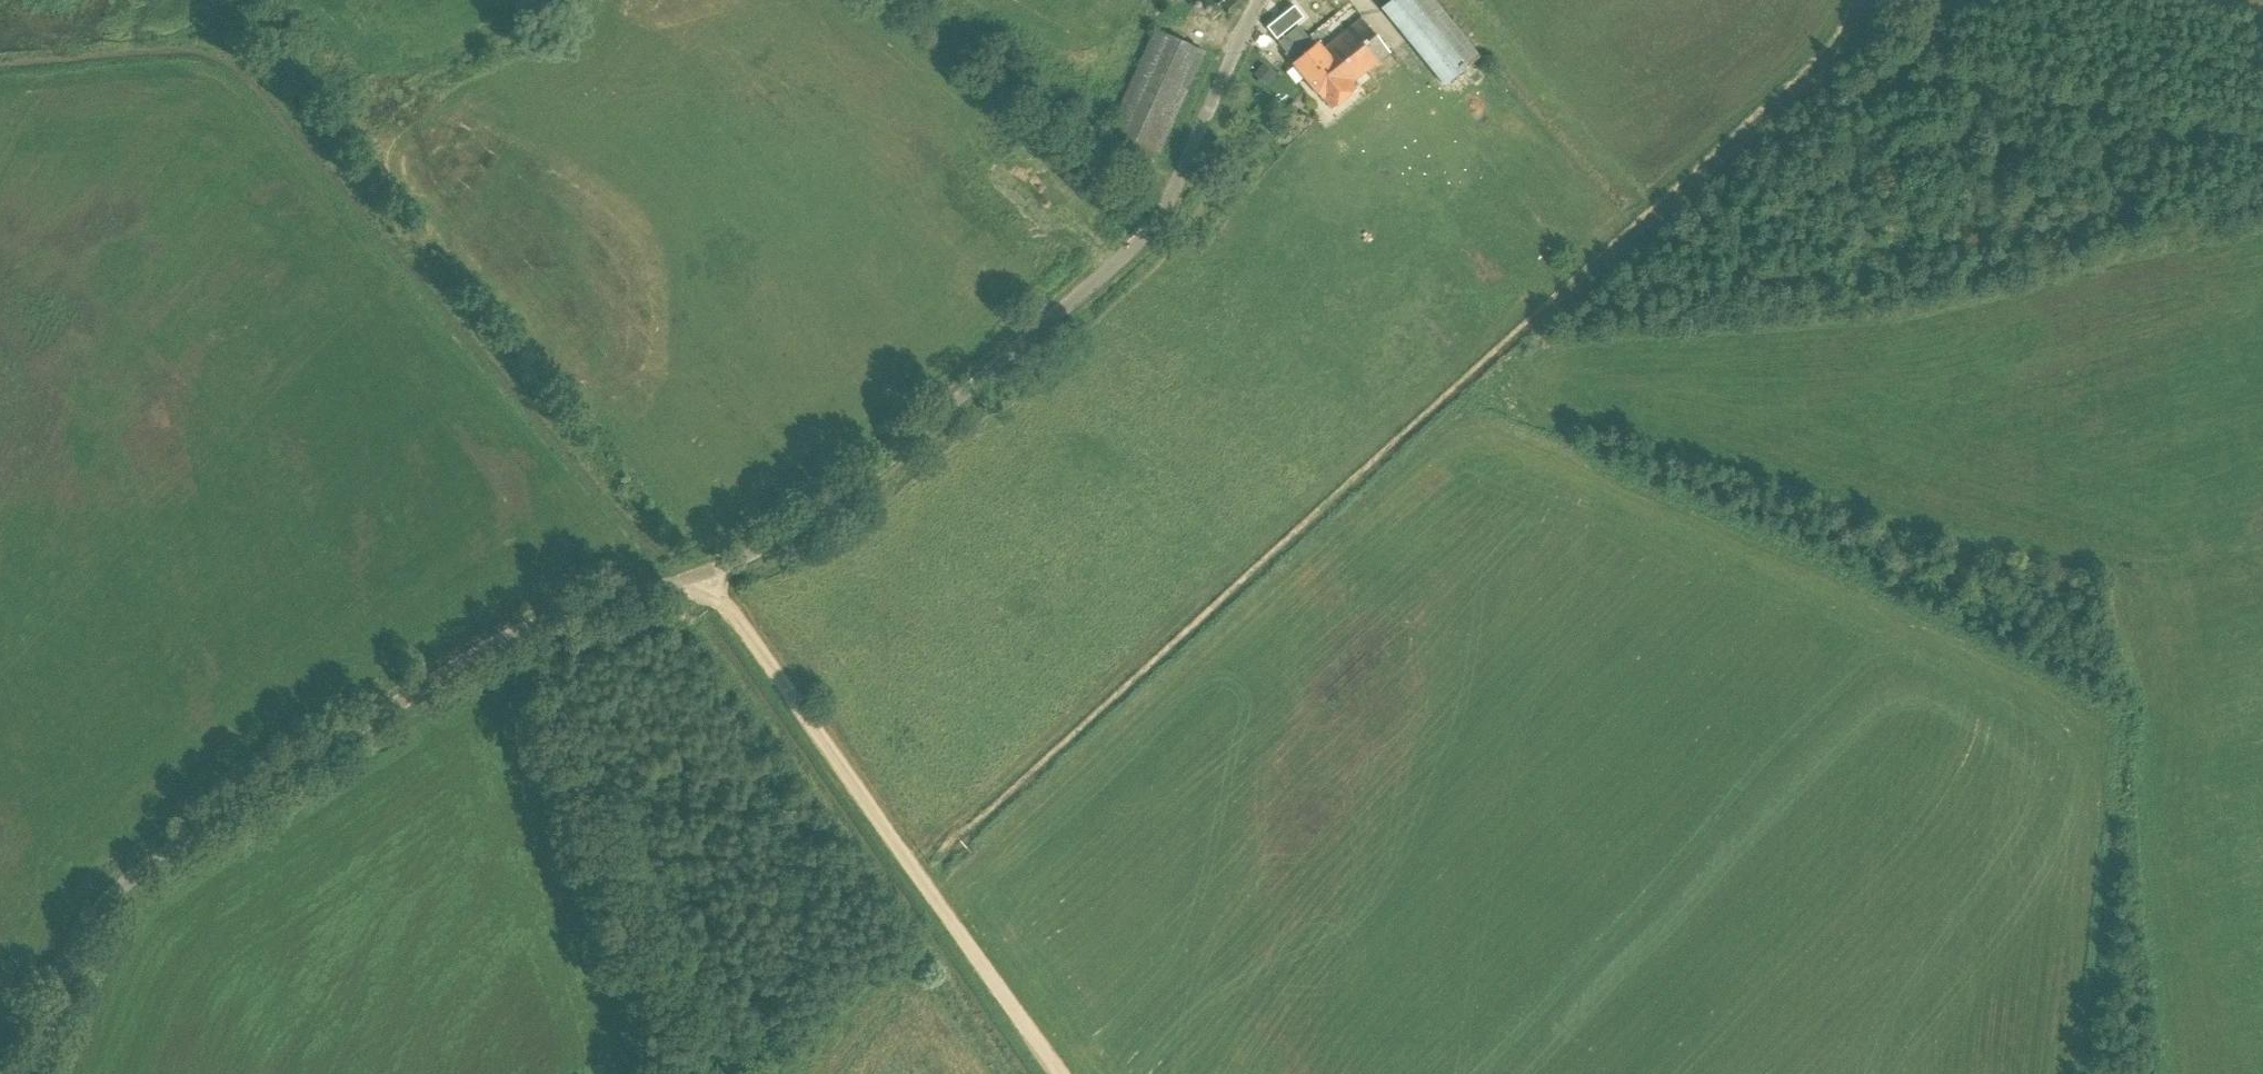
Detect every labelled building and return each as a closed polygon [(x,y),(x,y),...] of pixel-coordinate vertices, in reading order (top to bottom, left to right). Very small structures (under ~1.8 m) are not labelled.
[(1445,85),(1480,56),(1434,0),(1392,0),(1382,8),(1445,85)] [(1295,5),(1267,27),(1277,38),(1304,16),(1295,5)] [(1323,98),(1332,109),(1356,90),(1350,83),(1389,52),(1362,19),(1324,50),(1320,46),(1317,49),(1299,26),(1279,43),(1287,53),(1286,54),(1322,99),(1323,98)] [(1105,153),(1145,171),(1154,151),(1158,153),(1204,52),(1156,29),(1110,131),(1114,132),(1105,153)] [(1262,65),(1254,75),(1266,84),(1274,74),(1262,65)]
